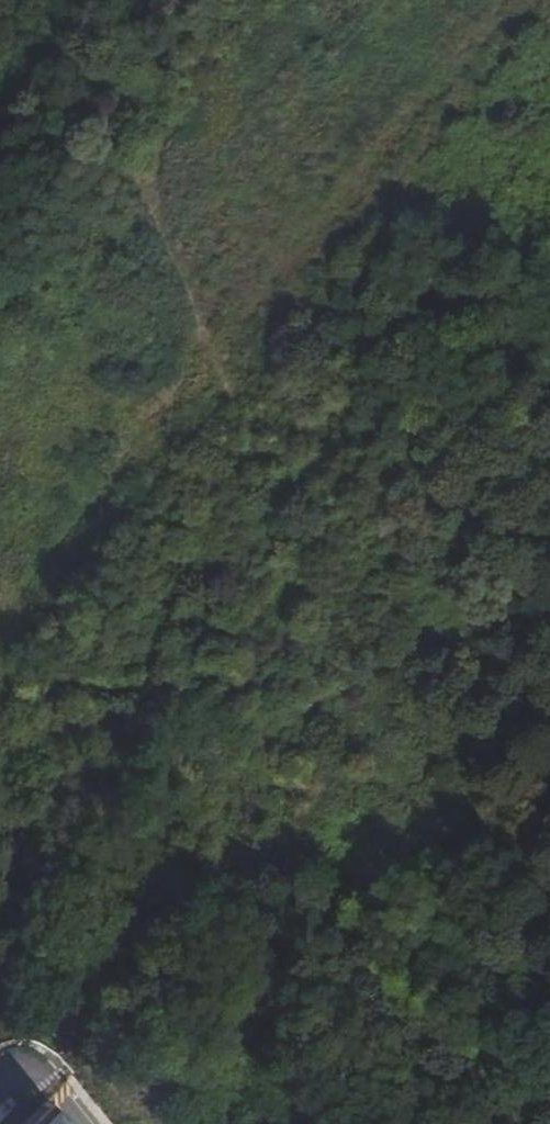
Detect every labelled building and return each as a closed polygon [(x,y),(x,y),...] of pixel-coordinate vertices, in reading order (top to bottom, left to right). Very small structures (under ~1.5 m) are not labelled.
[(57,1105),(38,1123),(72,1123),(57,1105)]
